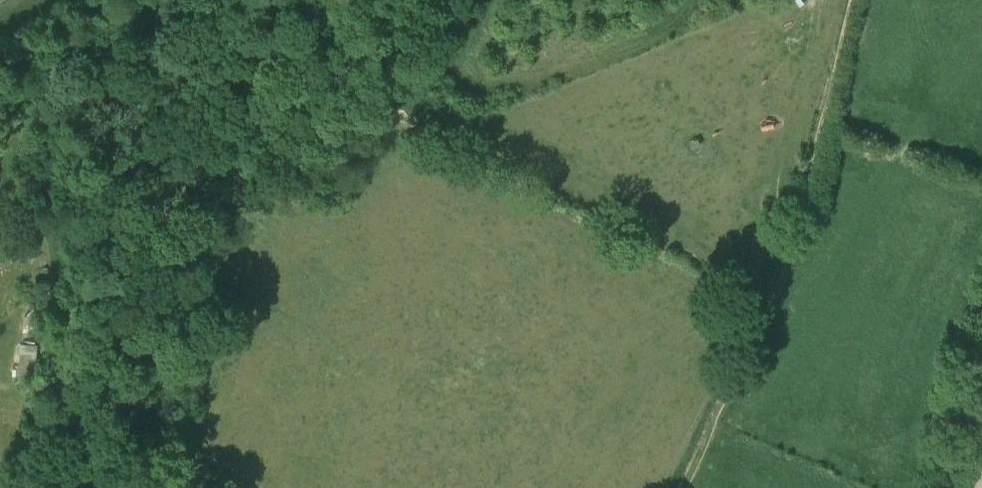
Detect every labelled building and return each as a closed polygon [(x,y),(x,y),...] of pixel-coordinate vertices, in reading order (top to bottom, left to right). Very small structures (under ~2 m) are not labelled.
[(25,331),(50,332),(51,318),(25,317),(25,331)] [(36,344),(21,343),(19,377),(35,378),(36,344)]
